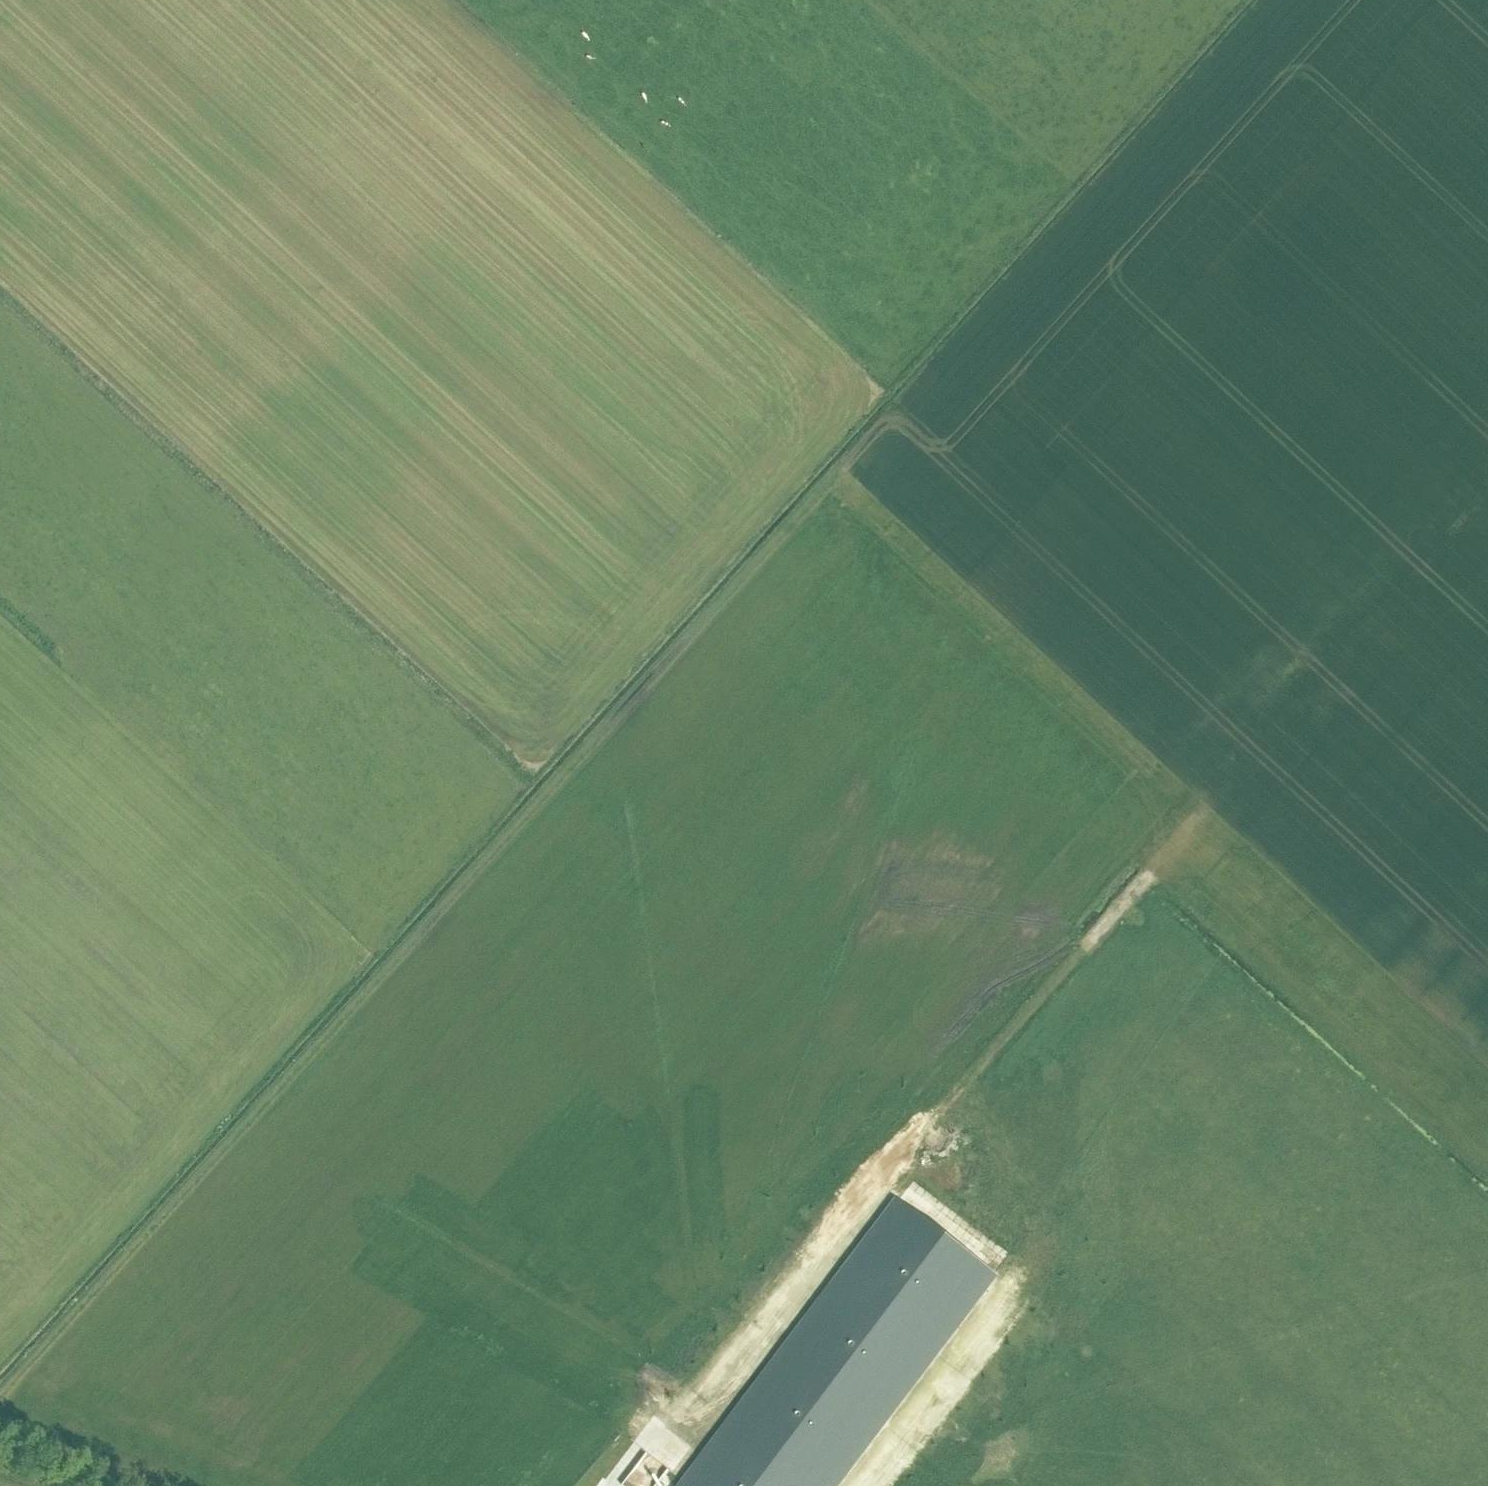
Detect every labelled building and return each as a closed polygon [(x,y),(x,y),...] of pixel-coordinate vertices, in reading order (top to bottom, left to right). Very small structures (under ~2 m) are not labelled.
[(819,1469),(977,1261),(913,1213),(756,1420),(705,1485),(806,1485),(819,1469)]
